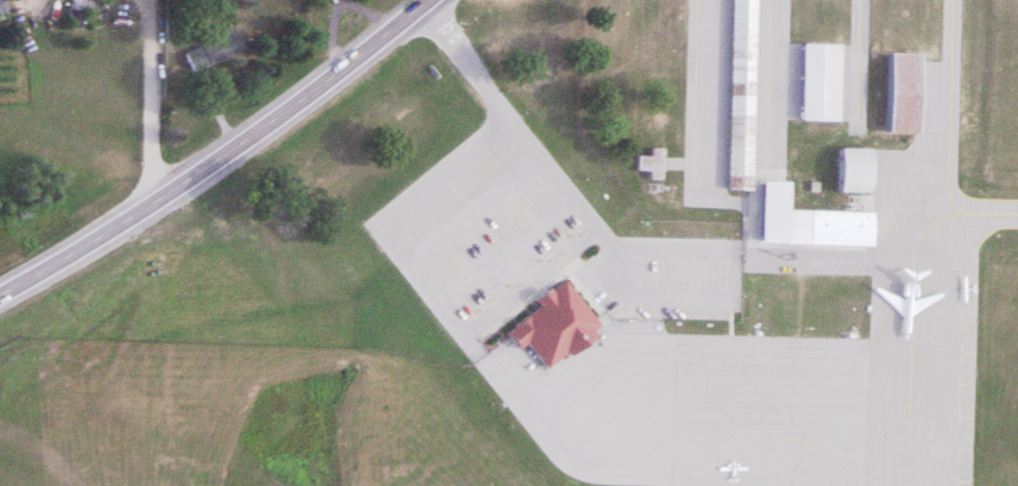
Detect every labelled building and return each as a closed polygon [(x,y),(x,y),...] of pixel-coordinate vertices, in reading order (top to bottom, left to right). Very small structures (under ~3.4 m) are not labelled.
[(83,28),(85,0),(67,0),(65,27),(83,28)] [(723,190),(727,0),(752,0),(747,190),(723,190)] [(240,51),(232,32),(197,47),(205,66),(240,51)] [(800,51),(839,52),(838,128),(798,128),(800,51)] [(883,133),(884,54),(915,55),(913,134),(883,133)] [(661,136),(662,117),(642,116),(641,135),(661,136)] [(835,148),(865,149),(864,194),(834,193),(835,148)] [(634,171),(646,172),(646,180),(657,180),(658,149),(647,149),(647,157),(634,157),(634,171)] [(800,211),(866,213),(865,247),(800,245),(800,211)] [(560,282),(595,326),(587,333),(590,337),(565,357),(561,353),(543,370),(523,344),(515,350),(503,334),(536,308),(530,301),(543,290),(545,293),(560,282)]
